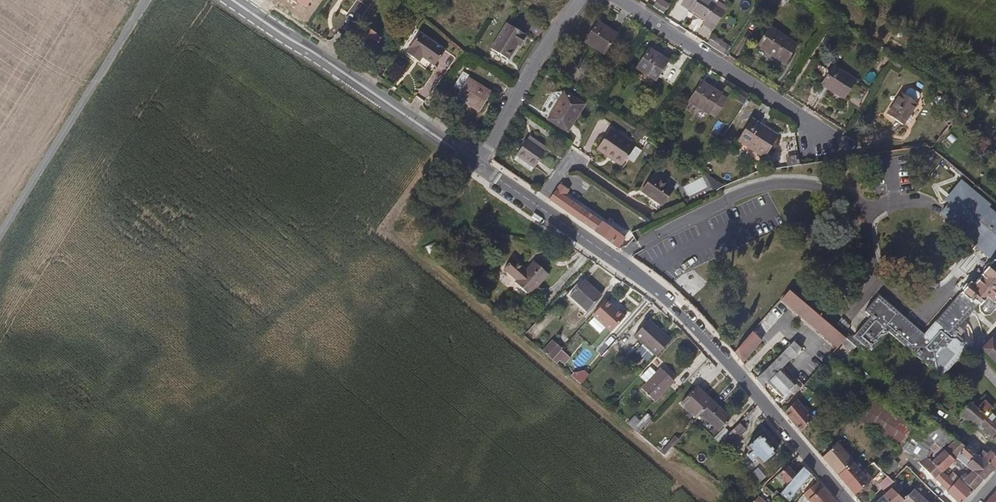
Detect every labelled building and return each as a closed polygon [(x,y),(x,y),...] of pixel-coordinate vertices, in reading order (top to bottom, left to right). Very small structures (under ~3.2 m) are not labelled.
[(385,0),(376,0),(365,16),(371,20),(385,0)] [(654,6),(664,13),(669,4),(662,0),(658,0),(654,6)] [(714,11),(698,0),(696,0),(687,13),(704,25),(714,11)] [(518,49),(524,39),(523,36),(504,25),(488,51),(506,63),(516,48),(518,49)] [(602,57),(615,38),(596,25),(582,44),(602,57)] [(373,49),(380,39),(366,28),(355,43),(365,50),(368,46),(373,49)] [(784,66),(796,49),(770,30),(757,50),(784,66)] [(431,68),(443,53),(418,33),(405,48),(407,49),(403,54),(414,64),(419,58),(431,68)] [(657,85),(669,67),(649,54),(637,72),(657,85)] [(846,106),(858,87),(835,71),(823,90),(846,106)] [(477,112),(489,93),(477,86),(467,79),(459,74),(451,86),(458,91),(454,96),(468,105),(477,112)] [(707,118),(720,99),(701,86),(688,105),(707,118)] [(581,112),(586,105),(567,93),(563,99),(558,107),(551,117),(557,121),(555,123),(565,129),(568,131),(574,122),(581,112)] [(918,110),(903,99),(887,122),(902,132),(918,110)] [(762,162),(778,142),(752,124),(738,144),(762,162)] [(637,147),(627,140),(617,134),(611,130),(610,131),(604,140),(600,147),(607,152),(616,157),(613,160),(624,167),(625,165),(632,155),(637,147)] [(534,167),(545,152),(527,138),(520,148),(515,154),(525,161),(534,167)] [(616,157),(607,152),(600,147),(598,150),(599,151),(605,154),(609,157),(613,160),(616,157)] [(669,197),(675,187),(671,185),(665,180),(657,176),(654,174),(646,186),(643,190),(650,195),(658,201),(664,204),(669,197)] [(986,206),(989,204),(981,197),(968,186),(960,179),(952,188),(948,193),(952,197),(947,203),(939,212),(949,221),(963,232),(971,239),(969,240),(982,251),(993,260),(994,259),(995,261),(995,251),(995,249),(990,246),(993,243),(995,245),(995,214),(986,206)] [(590,211),(578,204),(567,197),(562,193),(564,190),(561,187),(559,186),(558,185),(554,191),(551,193),(550,194),(550,195),(548,198),(559,206),(575,216),(587,225),(597,232),(602,235),(608,240),(612,242),(619,238),(625,235),(607,223),(590,211)] [(618,246),(625,235),(619,238),(612,242),(618,246)] [(532,295),(550,274),(535,261),(528,269),(515,257),(505,268),(518,280),(516,282),(532,295)] [(995,261),(994,259),(993,260),(992,261),(990,262),(987,263),(986,264),(983,267),(983,269),(983,271),(982,272),(981,274),(982,276),(980,277),(980,278),(979,279),(977,282),(974,284),(970,281),(968,283),(967,283),(965,284),(965,285),(962,287),(963,290),(961,291),(961,293),(962,293),(963,294),(964,295),(966,296),(968,298),(970,300),(972,298),(974,299),(971,302),(975,306),(976,306),(977,304),(978,303),(979,304),(980,305),(979,306),(980,309),(980,310),(979,311),(978,312),(984,318),(987,316),(990,316),(993,312),(995,308),(995,303),(993,300),(995,297),(995,261)] [(602,295),(585,280),(571,295),(588,310),(602,295)] [(837,350),(847,339),(790,290),(781,301),(837,350)] [(962,346),(966,341),(959,334),(954,330),(956,328),(963,320),(972,310),(975,306),(971,302),(974,299),(972,298),(970,300),(968,298),(966,296),(964,295),(963,294),(962,293),(952,306),(939,319),(928,333),(925,336),(916,329),(910,323),(902,317),(898,318),(894,320),(889,323),(885,325),(884,326),(889,331),(893,334),(906,344),(912,349),(919,356),(926,362),(929,364),(931,365),(933,367),(935,370),(939,373),(944,368),(951,359),(962,346)] [(902,317),(887,305),(877,296),(865,311),(871,316),(884,326),(885,325),(889,323),(894,320),(898,318),(902,317)] [(626,316),(608,299),(594,314),(613,331),(626,316)] [(880,329),(884,326),(871,316),(854,337),(859,342),(865,347),(870,342),(876,334),(880,329)] [(648,364),(671,339),(648,319),(634,334),(641,341),(632,351),(648,364)] [(758,337),(766,328),(760,323),(756,327),(752,331),(758,337)] [(871,352),(881,340),(889,331),(884,326),(880,329),(876,334),(870,342),(865,347),(867,349),(869,351),(871,352)] [(747,351),(755,342),(759,338),(758,337),(752,331),(749,335),(741,344),(736,350),(735,351),(737,354),(741,358),(747,351)] [(992,337),(981,347),(986,352),(995,363),(995,342),(992,337)] [(554,359),(565,346),(558,339),(546,352),(554,359)] [(847,339),(843,344),(853,351),(857,346),(847,339)] [(791,358),(801,347),(794,340),(784,350),(791,358)] [(791,378),(783,370),(781,368),(783,366),(785,363),(791,358),(784,350),(778,356),(772,362),(763,371),(756,377),(763,385),(768,380),(774,386),(782,395),(788,390),(789,391),(791,390),(793,392),(800,386),(791,378)] [(654,397),(674,377),(661,364),(641,384),(654,397)] [(967,398),(956,388),(952,384),(949,387),(948,388),(947,390),(949,392),(950,393),(952,395),(954,397),(957,394),(959,396),(961,398),(964,400),(967,398)] [(701,414),(713,402),(697,386),(682,403),(697,418),(701,414)] [(917,427),(895,409),(884,399),(880,396),(875,392),(854,417),(859,420),(871,428),(887,439),(901,448),(903,446),(905,444),(907,441),(917,427)] [(813,417),(797,398),(792,404),(785,411),(791,418),(802,430),(804,428),(813,417)] [(986,414),(984,413),(981,410),(979,408),(977,407),(970,401),(968,404),(965,409),(961,414),(965,417),(969,420),(971,418),(975,422),(977,424),(979,422),(981,420),(986,414)] [(720,431),(731,418),(713,402),(701,414),(720,431)] [(995,416),(989,410),(986,414),(981,420),(979,422),(977,424),(983,429),(987,434),(992,439),(995,434),(995,417),(995,416)] [(643,426),(651,417),(645,412),(637,421),(643,426)] [(958,439),(951,435),(936,424),(930,419),(928,421),(925,426),(922,430),(932,438),(935,440),(937,442),(945,449),(955,458),(956,456),(959,454),(960,452),(963,450),(967,446),(964,444),(962,442),(958,439)] [(738,435),(745,427),(739,421),(731,428),(738,435)] [(932,438),(922,430),(919,428),(917,427),(907,441),(913,446),(911,450),(921,457),(925,454),(930,449),(937,442),(935,440),(932,438)] [(725,448),(738,435),(731,428),(718,442),(725,448)] [(967,434),(964,432),(958,428),(957,429),(954,432),(951,435),(958,439),(962,442),(965,439),(968,435),(967,434)] [(775,451),(761,433),(746,444),(760,462),(775,451)] [(913,446),(907,441),(905,444),(903,446),(901,448),(908,453),(911,450),(913,446)] [(945,449),(937,442),(930,449),(925,454),(936,464),(943,470),(950,463),(955,458),(945,449)] [(839,443),(821,458),(855,498),(873,483),(839,443)] [(977,453),(975,451),(970,448),(968,446),(968,445),(967,446),(963,450),(972,459),(976,455),(977,453)] [(921,457),(911,450),(908,453),(918,460),(921,457)] [(994,469),(986,462),(982,458),(979,455),(977,453),(976,455),(972,459),(963,450),(960,452),(959,454),(956,456),(962,461),(968,466),(971,468),(972,469),(976,473),(983,479),(989,473),(994,469)] [(993,452),(991,450),(990,450),(987,453),(984,450),(981,453),(979,455),(982,458),(986,462),(994,469),(995,466),(995,454),(993,452)] [(936,464),(925,454),(921,457),(918,460),(917,461),(916,461),(915,462),(911,466),(909,468),(910,470),(915,475),(925,483),(932,475),(939,482),(949,490),(948,492),(958,501),(959,501),(961,501),(962,501),(966,497),(972,491),(965,484),(961,480),(959,478),(955,482),(947,474),(943,470),(936,464)] [(891,468),(894,465),(891,462),(882,471),(885,474),(891,468)] [(824,487),(804,463),(779,490),(782,494),(787,498),(801,483),(803,485),(808,481),(819,491),(824,487)] [(983,479),(976,473),(972,469),(969,472),(963,479),(970,486),(974,489),(976,486),(980,482),(983,479)] [(883,480),(888,476),(885,474),(882,471),(882,470),(881,471),(879,473),(882,476),(880,477),(882,478),(883,480)] [(892,487),(893,486),(895,484),(892,480),(888,476),(883,480),(881,482),(879,484),(879,485),(886,492),(890,489),(891,488),(892,487)] [(735,487),(729,482),(726,487),(732,492),(735,487)] [(896,493),(893,489),(891,488),(890,489),(886,492),(884,495),(888,500),(890,501),(902,501),(903,500),(899,496),(896,493)] [(918,494),(913,489),(903,500),(902,501),(928,501),(918,494)] [(995,493),(993,496),(991,498),(990,499),(989,499),(987,501),(995,501),(995,493)]
